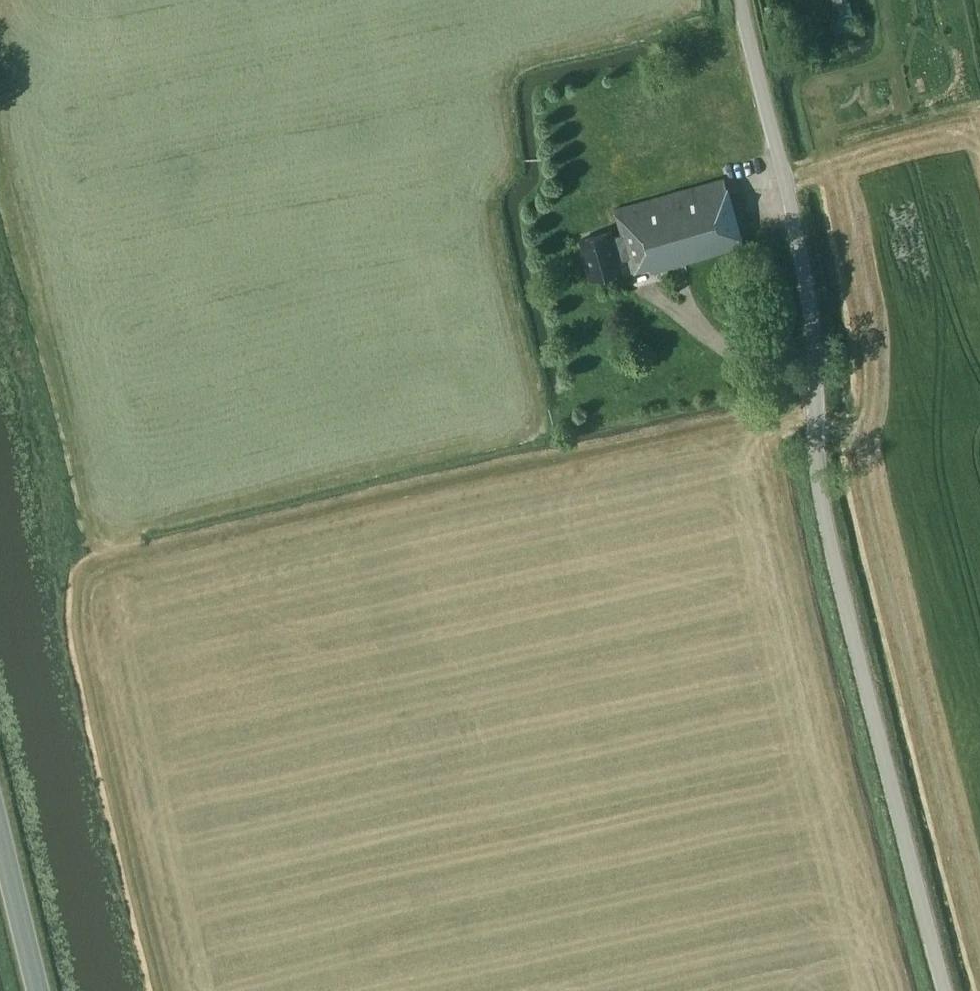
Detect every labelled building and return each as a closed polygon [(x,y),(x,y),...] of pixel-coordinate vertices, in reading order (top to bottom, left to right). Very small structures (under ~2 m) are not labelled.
[(612,232),(581,240),(591,277),(621,270),(619,261),(627,258),(631,272),(647,268),(649,274),(662,270),(671,268),(684,264),(744,247),(742,241),(728,193),(721,167),(716,150),(676,161),(684,192),(615,212),(621,235),(613,237),(612,232)]
